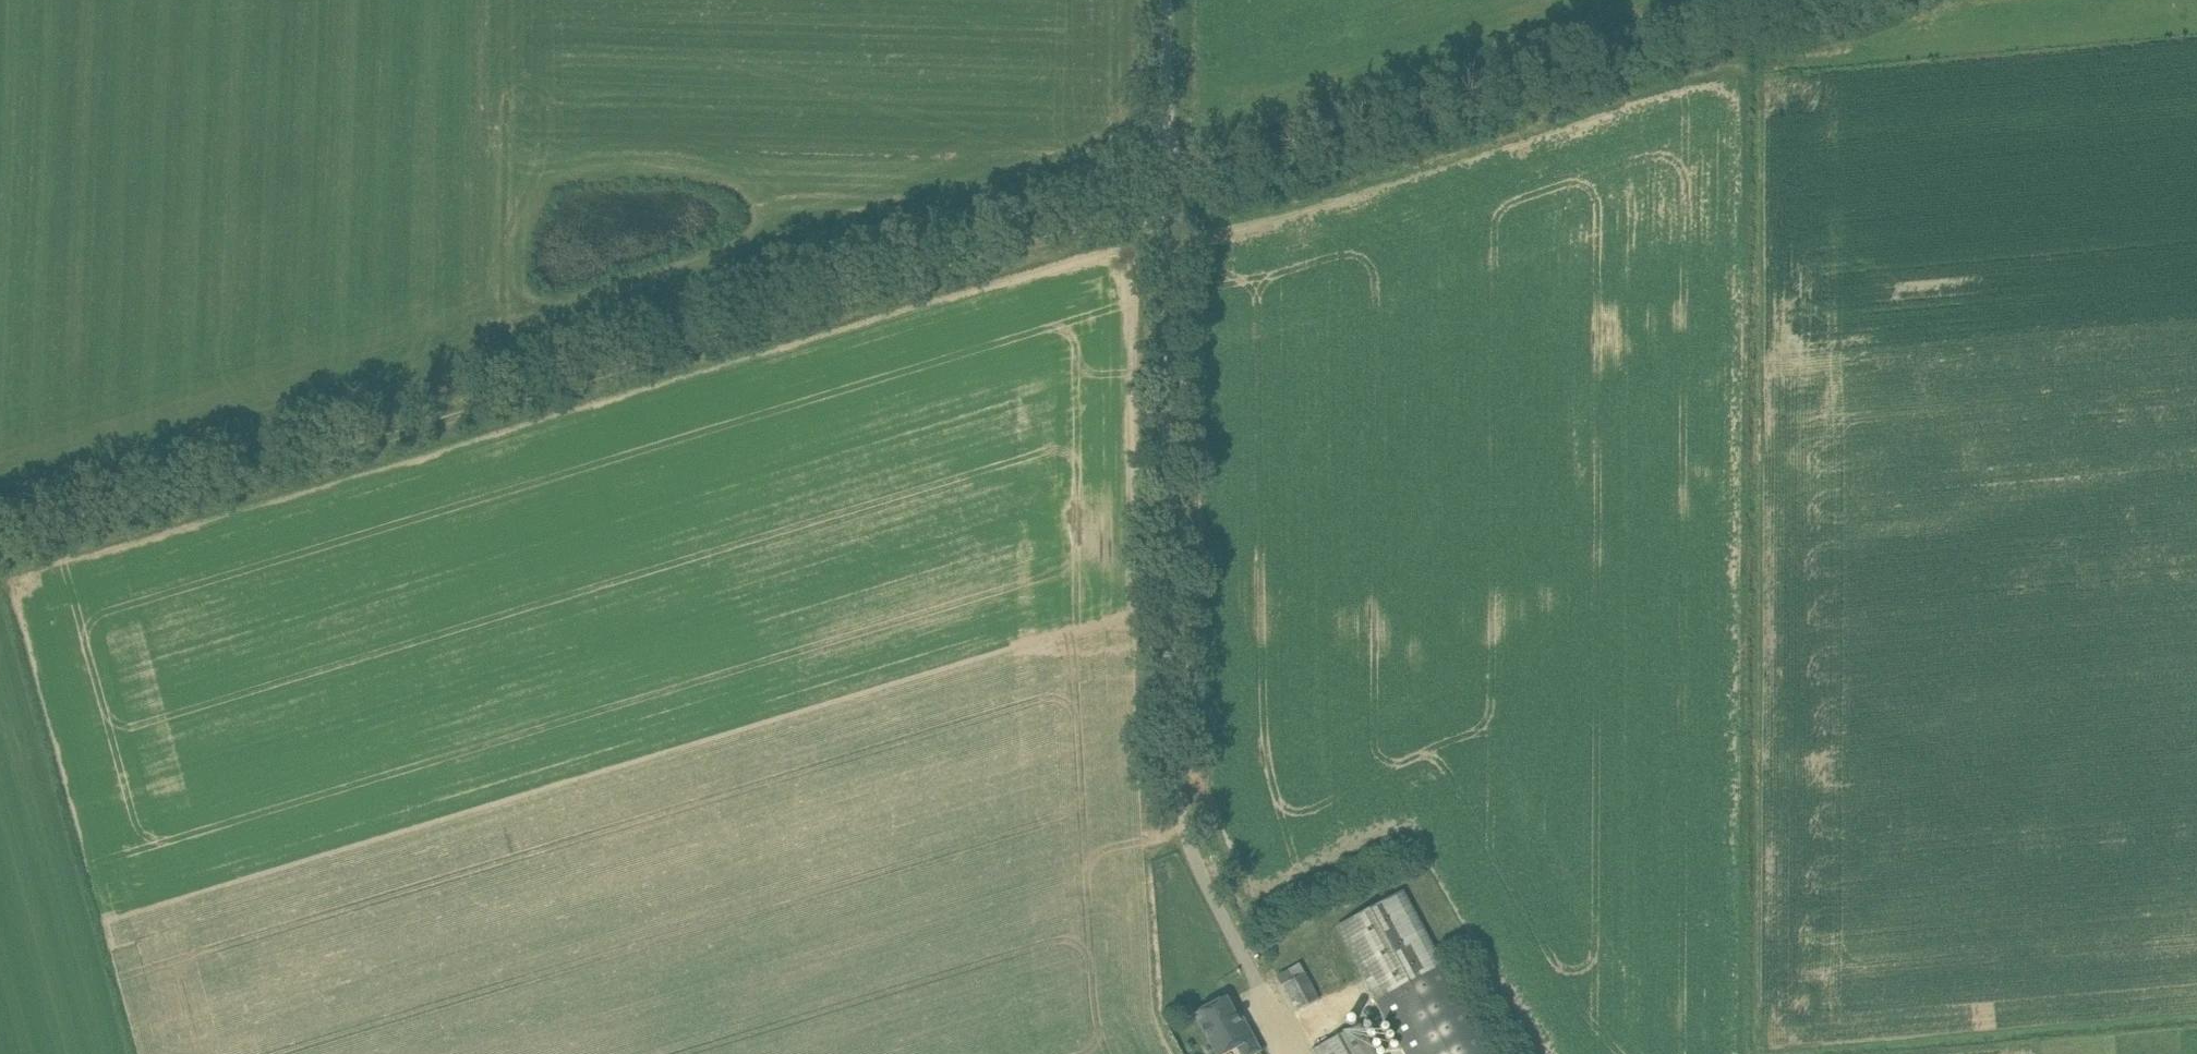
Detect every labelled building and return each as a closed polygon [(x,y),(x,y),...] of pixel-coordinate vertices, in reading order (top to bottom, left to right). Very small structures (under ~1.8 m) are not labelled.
[(1443,963),(1445,963),(1406,888),(1337,924),(1377,999),(1407,1053),(1492,1053),(1443,963)] [(1298,1010),(1318,1000),(1320,999),(1305,972),(1303,973),(1284,984),(1298,1010)] [(1217,1053),(1226,1053),(1238,1048),(1242,1053),(1256,1053),(1263,1050),(1242,1011),(1239,1013),(1229,995),(1195,1013),(1217,1053)] [(1312,1049),(1315,1053),(1377,1053),(1360,1023),(1337,1035),(1317,1046),(1312,1049)]
